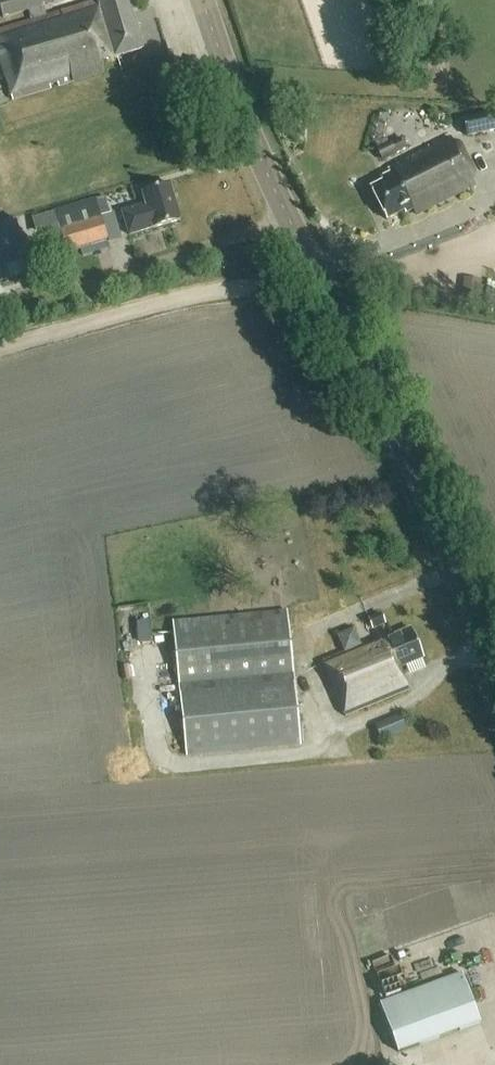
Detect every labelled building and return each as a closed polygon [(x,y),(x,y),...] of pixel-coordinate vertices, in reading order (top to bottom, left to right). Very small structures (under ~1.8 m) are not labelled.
[(31,22),(0,31),(0,55),(7,80),(13,101),(74,84),(74,85),(104,77),(99,64),(114,59),(114,58),(142,49),(127,0),(98,0),(98,2),(47,17),(44,7),(65,0),(0,0),(0,7),(3,19),(28,11),(31,22)] [(494,131),(494,113),(464,120),(467,136),(494,131)] [(402,138),(377,149),(381,159),(406,148),(402,138)] [(416,215),(474,185),(451,139),(389,170),(391,174),(381,179),(383,183),(371,189),(387,220),(405,211),(406,213),(413,210),(416,215)] [(169,184),(142,193),(145,205),(122,212),(129,235),(153,228),(153,229),(180,221),(169,184)] [(96,199),(53,212),(66,253),(109,241),(96,199)] [(14,219),(0,223),(0,282),(30,273),(14,219)] [(187,755),(300,744),(287,609),(174,620),(187,755)] [(374,630),(386,624),(381,613),(369,618),(374,630)] [(411,627),(363,647),(362,645),(322,662),(345,718),(409,692),(400,670),(424,660),(411,627)] [(374,725),(381,742),(408,731),(400,715),(374,725)] [(398,1052),(480,1023),(462,973),(380,1003),(398,1052)]
